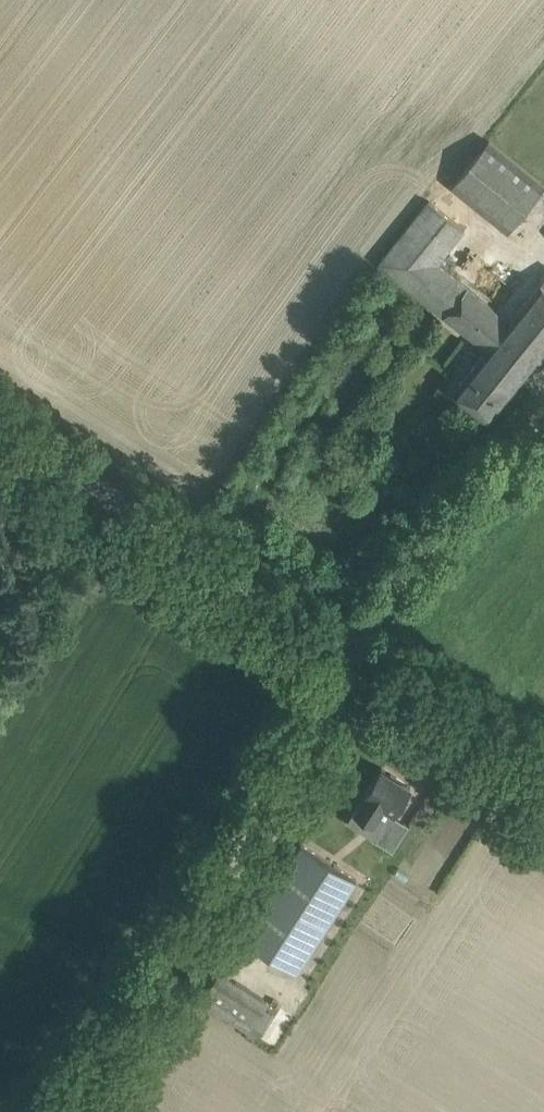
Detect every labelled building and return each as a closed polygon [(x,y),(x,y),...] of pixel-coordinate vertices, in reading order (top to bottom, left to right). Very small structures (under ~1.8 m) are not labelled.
[(543,185),(543,183),(490,139),(453,185),(508,230),(543,185)] [(541,281),(540,281),(509,320),(437,262),(464,228),(428,199),(378,262),(486,349),(454,388),(490,417),(543,349),(543,277),(541,281)] [(381,766),(347,821),(376,838),(392,849),(408,824),(392,814),(411,785),(381,766)] [(301,842),(242,935),(298,971),(358,878),(301,842)] [(220,970),(201,999),(249,1030),(267,1000),(220,970)]
